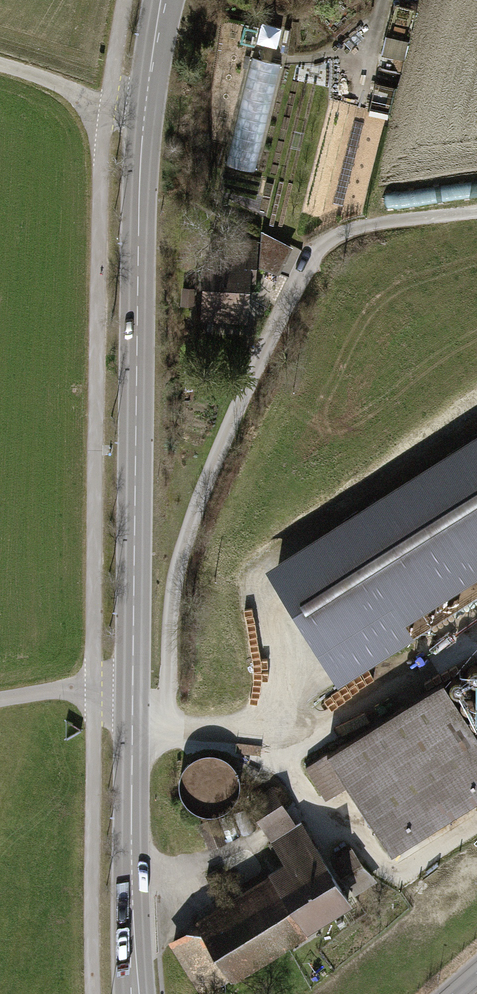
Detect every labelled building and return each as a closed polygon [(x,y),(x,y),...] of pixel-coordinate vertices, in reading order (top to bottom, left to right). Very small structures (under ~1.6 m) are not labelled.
[(389,35),(386,57),(405,60),(409,38),(389,35)] [(280,63),(249,56),(223,162),(255,170),(280,63)] [(268,234),(262,246),(281,255),(286,243),(268,234)] [(255,241),(209,238),(204,322),(250,325),(255,241)] [(195,285),(183,283),(180,303),(192,305),(195,285)] [(270,569),(338,679),(408,636),(398,620),(476,571),(476,439),(270,569)] [(305,765),(326,797),(347,784),(391,853),(476,798),(476,739),(439,679),(305,765)] [(284,865),(197,918),(201,925),(170,943),(199,990),(224,975),(228,981),(352,906),(345,894),(370,879),(351,848),(326,863),(302,823),(295,827),(279,801),(255,816),(284,865)]
